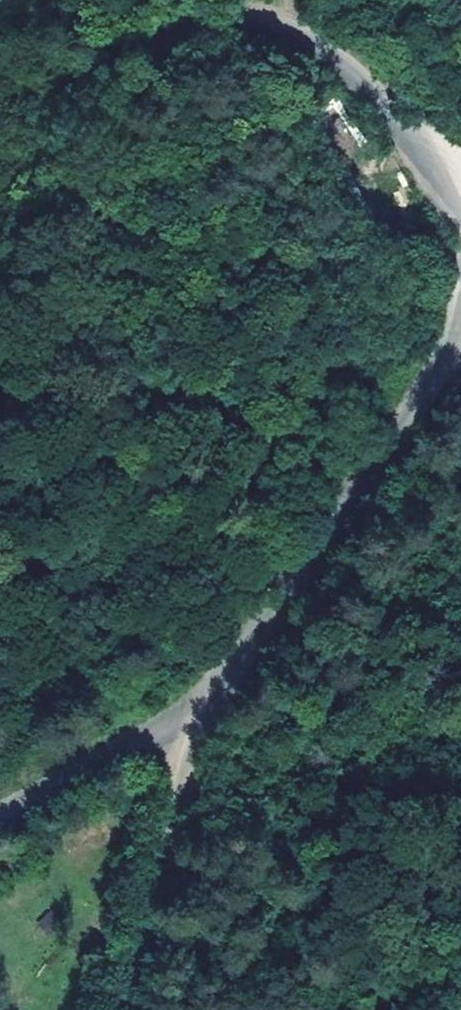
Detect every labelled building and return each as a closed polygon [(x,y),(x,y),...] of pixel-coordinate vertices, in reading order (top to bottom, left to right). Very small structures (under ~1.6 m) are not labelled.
[(51,910),(38,920),(49,935),(63,925),(51,910)]
